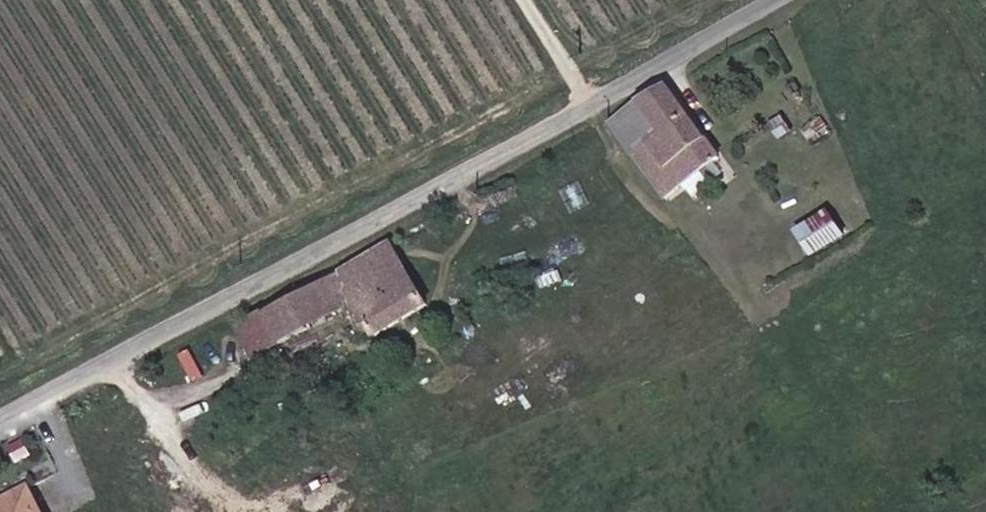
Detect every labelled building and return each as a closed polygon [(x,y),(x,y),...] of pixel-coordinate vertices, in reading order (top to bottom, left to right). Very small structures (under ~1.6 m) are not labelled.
[(672,223),(725,193),(675,98),(641,117),(667,165),(645,177),(672,223)] [(825,260),(859,236),(837,206),(804,230),(825,260)] [(381,257),(329,285),(350,319),(373,357),(422,325),(381,257)] [(329,285),(278,311),(300,348),(350,319),(329,285)] [(278,311),(253,325),(274,363),(300,348),(278,311)] [(251,377),(274,363),(253,325),(229,338),(251,377)] [(32,500),(8,511),(38,511),(32,500)]
